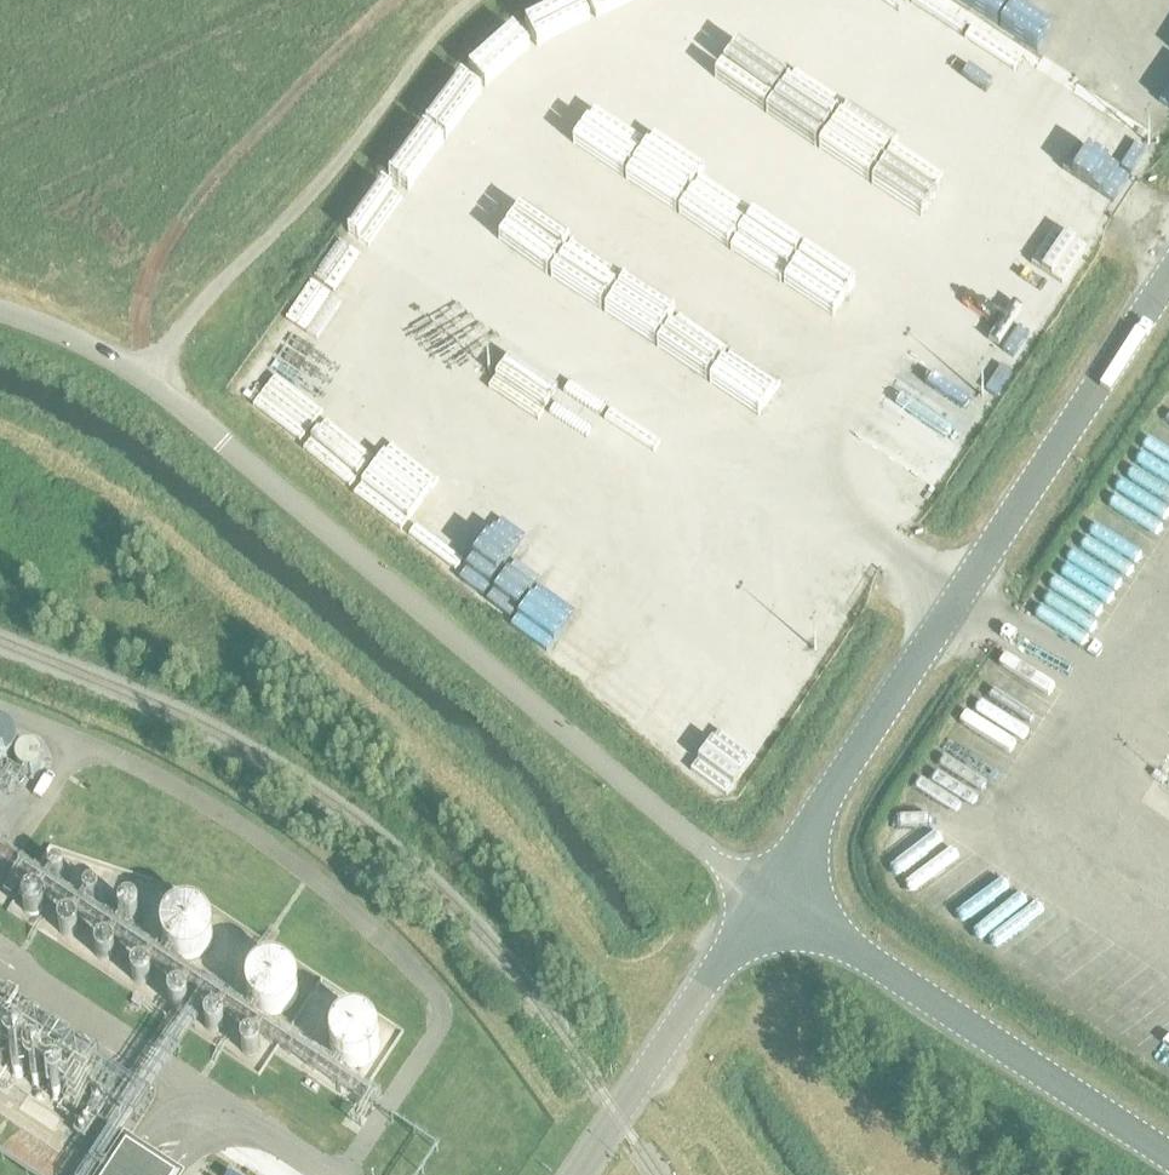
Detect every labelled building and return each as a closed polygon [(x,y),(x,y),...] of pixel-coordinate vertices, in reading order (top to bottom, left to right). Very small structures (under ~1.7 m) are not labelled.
[(585,18),(577,0),(562,0),(520,19),(531,43),(585,18)] [(591,16),(629,0),(585,0),(591,16)] [(854,8),(828,48),(926,112),(978,33),(950,15),(924,54),(854,8)] [(430,122),(447,134),(481,85),(464,73),(430,122)] [(770,169),(701,269),(722,283),(791,184),(770,169)] [(1050,304),(1073,267),(1035,244),(1013,281),(1050,304)] [(488,298),(520,318),(532,299),(500,279),(488,298)] [(808,313),(831,320),(838,298),(815,290),(808,313)] [(504,349),(517,330),(482,305),(468,325),(504,349)] [(955,411),(983,418),(990,393),(962,386),(955,411)] [(170,897),(169,921),(176,921),(175,950),(218,952),(219,923),(222,923),(224,900),(170,897)] [(294,952),(249,972),(269,1017),(314,997),(294,952)] [(365,1007),(336,1039),(369,1069),(398,1038),(365,1007)]
